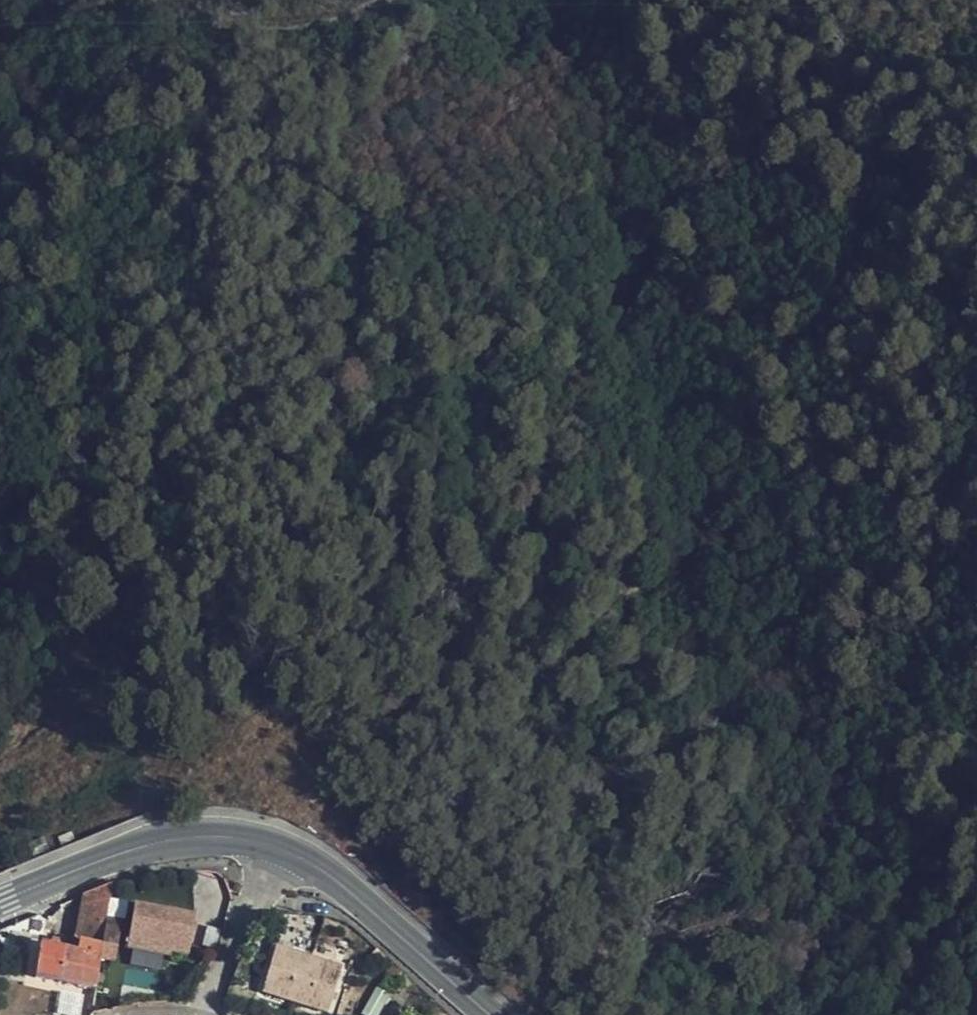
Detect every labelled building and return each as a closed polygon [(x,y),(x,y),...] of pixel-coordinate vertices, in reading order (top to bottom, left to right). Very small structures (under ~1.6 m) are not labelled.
[(93,893),(82,898),(74,951),(102,957),(106,930),(112,887),(107,888),(100,891),(93,893)] [(140,915),(133,956),(176,963),(177,958),(194,961),(200,924),(140,915)] [(127,934),(106,930),(102,957),(101,966),(121,969),(127,934)] [(65,949),(40,944),(34,983),(58,987),(65,949)] [(65,949),(58,987),(96,996),(101,966),(102,957),(74,951),(65,949)] [(341,995),(276,969),(264,1000),(305,1014),(333,1014),(341,995)] [(80,1014),(83,996),(69,994),(66,1012),(80,1014)] [(23,1003),(0,997),(0,1014),(19,1014),(23,1003)]
